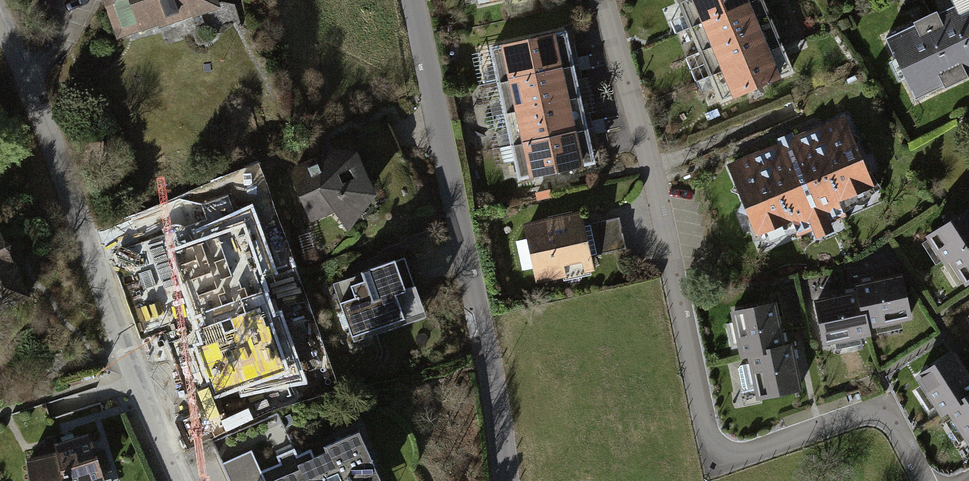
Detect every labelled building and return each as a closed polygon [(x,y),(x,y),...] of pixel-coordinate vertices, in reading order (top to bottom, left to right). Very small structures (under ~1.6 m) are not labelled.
[(108,35),(117,32),(120,41),(184,18),(187,23),(214,13),(209,0),(95,0),(108,35)] [(474,11),(539,2),(538,0),(473,0),(474,11)] [(683,5),(726,112),(780,90),(744,0),(697,0),(683,5)] [(881,39),(912,111),(968,86),(968,1),(881,39)] [(561,43),(496,54),(518,187),(583,177),(561,43)] [(847,114),(722,166),(756,247),(806,226),(812,242),(832,234),(824,215),(879,192),(847,114)] [(359,138),(290,163),(312,224),(381,199),(359,138)] [(582,218),(527,228),(538,292),(593,282),(582,218)] [(931,242),(961,294),(968,290),(968,220),(931,242)] [(20,299),(0,249),(0,307),(20,299)] [(401,264),(331,287),(352,352),(423,329),(401,264)] [(248,280),(189,300),(222,396),(281,376),(248,280)] [(862,298),(817,301),(821,349),(872,346),(871,333),(909,331),(906,280),(861,283),(862,298)] [(782,350),(779,305),(739,308),(746,401),(800,397),(796,349),(782,350)] [(913,382),(935,428),(950,421),(965,454),(968,452),(968,385),(958,361),(913,382)] [(236,480),(383,480),(365,438),(300,466),(289,442),(230,467),(236,480)] [(17,463),(22,480),(109,480),(96,439),(17,463)]
